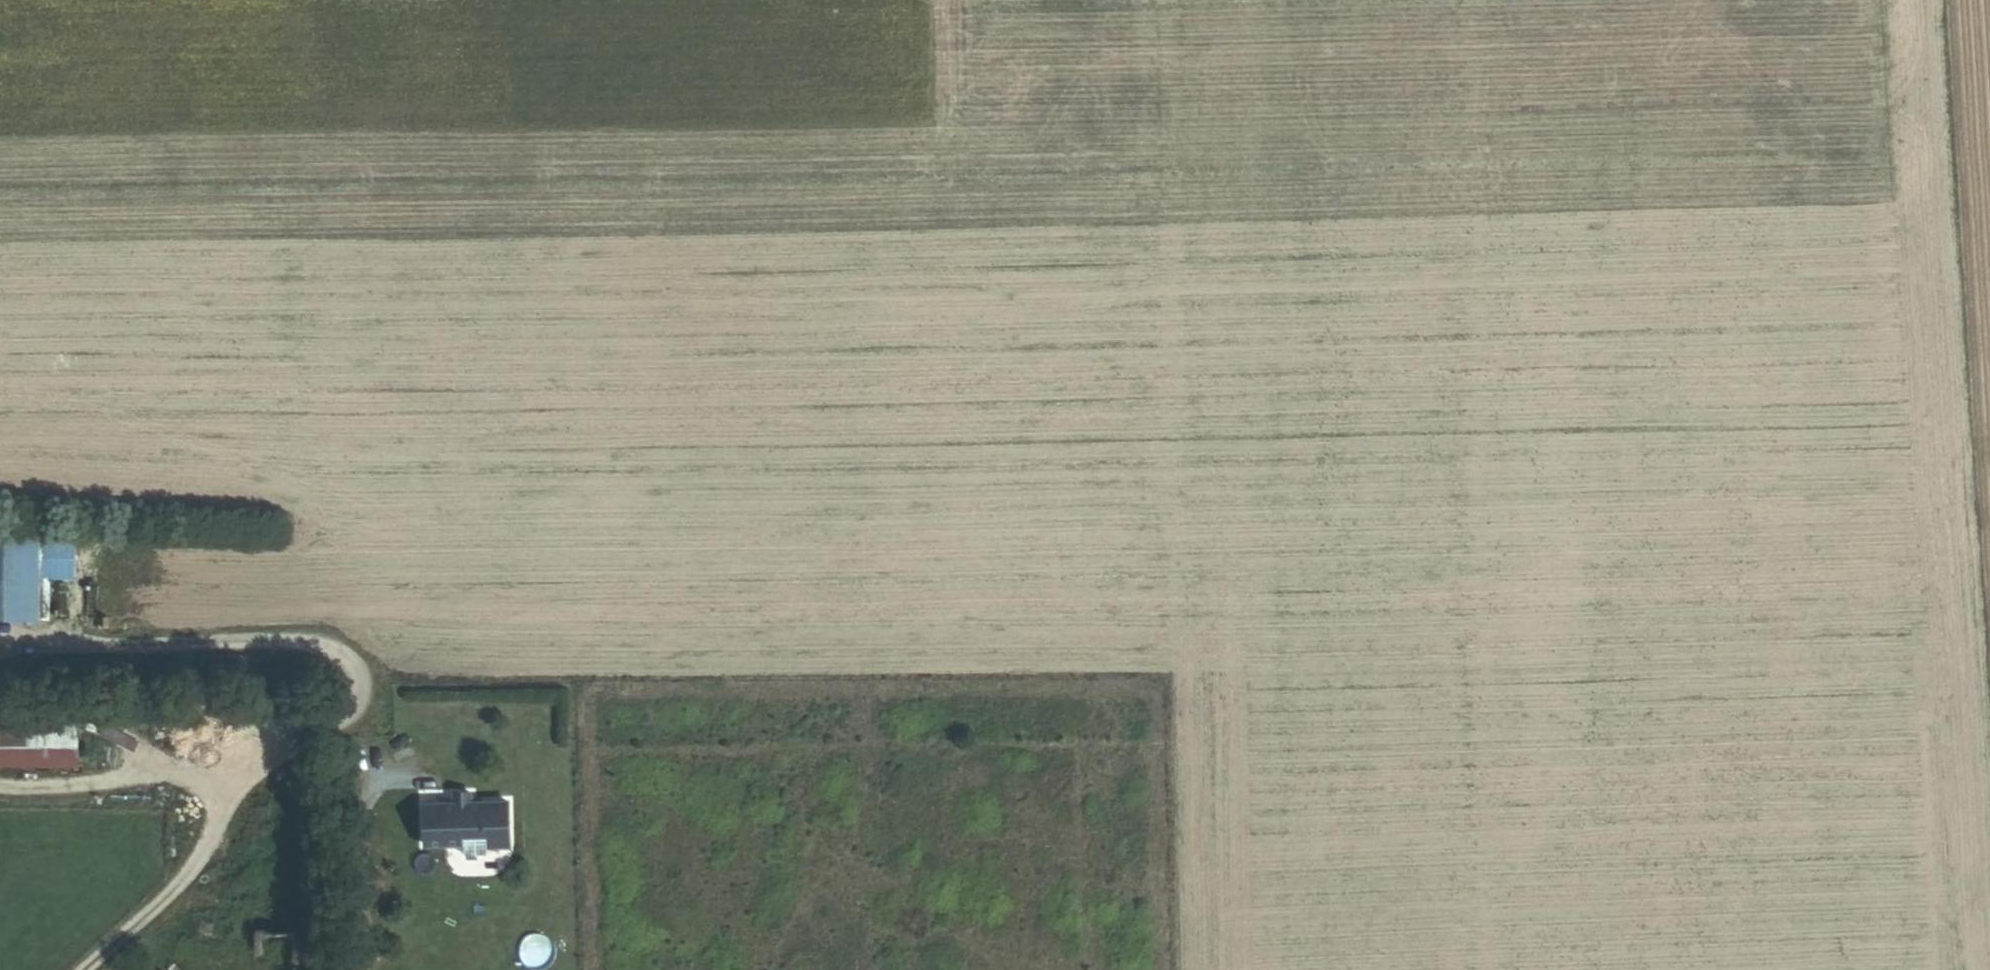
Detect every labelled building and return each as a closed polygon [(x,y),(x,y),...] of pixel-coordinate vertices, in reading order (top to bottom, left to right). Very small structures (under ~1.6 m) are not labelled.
[(20,723),(21,705),(0,704),(0,723),(20,723)] [(75,767),(76,724),(20,723),(0,723),(0,766),(75,767)] [(500,871),(501,825),(465,824),(465,815),(446,814),(446,824),(417,823),(416,864),(452,865),(451,879),(478,880),(479,870),(500,871)]
